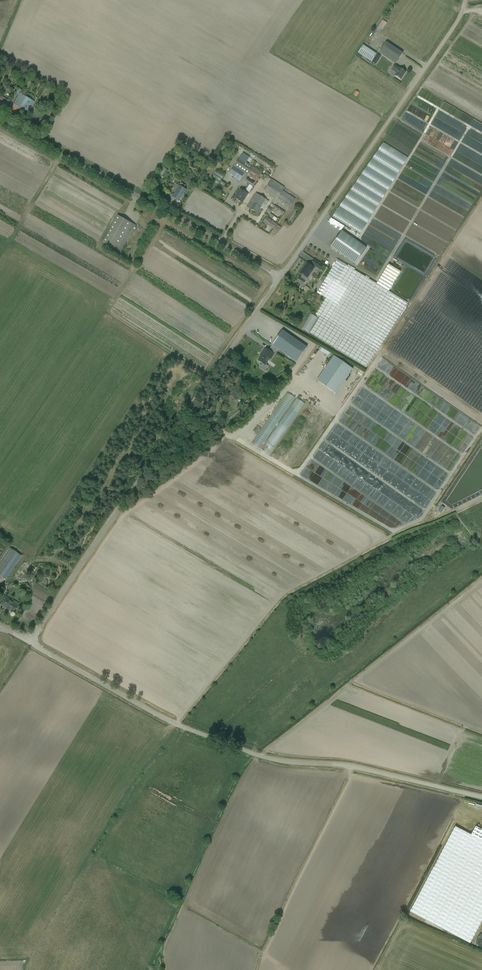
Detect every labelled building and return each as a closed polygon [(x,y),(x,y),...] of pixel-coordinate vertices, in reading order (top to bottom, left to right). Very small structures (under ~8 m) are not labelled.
[(385,20),(379,28),(384,32),(390,23),(385,20)] [(403,53),(398,51),(386,42),(379,53),(391,61),(396,64),(403,53)] [(371,62),(376,54),(363,45),(358,53),(371,62)] [(392,71),(390,74),(394,78),(396,76),(401,80),(406,72),(400,68),(396,66),(394,65),(391,70),(392,71)] [(23,110),(25,111),(29,113),(35,102),(19,94),(21,91),(18,89),(17,89),(15,93),(18,95),(10,109),(20,115),(23,110)] [(4,110),(9,101),(1,97),(0,98),(0,108),(4,110)] [(415,104),(425,110),(427,107),(417,101),(415,104)] [(481,133),(481,124),(471,118),(467,124),(474,127),(473,128),(481,133)] [(338,219),(366,235),(411,157),(384,141),(338,219)] [(242,154),(229,174),(240,181),(245,174),(257,181),(265,168),(260,165),(257,169),(252,166),(255,162),(242,154)] [(465,165),(459,165),(459,162),(456,162),(456,159),(452,159),(452,164),(454,164),(454,165),(457,165),(457,169),(465,169),(465,165)] [(166,169),(163,167),(158,173),(162,176),(166,169)] [(456,176),(453,176),(453,171),(445,171),(445,181),(449,181),(449,185),(456,184),(456,176)] [(220,182),(224,176),(217,172),(213,177),(220,182)] [(234,198),(242,203),(248,194),(253,187),(252,186),(254,183),(247,178),(245,182),(249,184),(244,192),(240,189),(234,198)] [(265,190),(269,193),(277,199),(278,198),(291,206),(296,199),(283,191),(285,188),(276,182),(272,179),(265,190)] [(174,190),(176,191),(174,194),(170,192),(167,197),(171,199),(172,197),(179,201),(186,190),(184,188),(185,186),(181,183),(180,185),(178,184),(174,190)] [(268,201),(256,193),(247,207),(257,213),(261,206),(264,208),(268,201)] [(287,222),(291,225),(300,211),(296,208),(287,222)] [(121,252),(133,230),(135,225),(117,215),(115,220),(103,242),(121,252)] [(281,228),(267,217),(263,222),(277,232),(281,228)] [(330,247),(355,264),(366,248),(342,231),(330,247)] [(320,270),(323,264),(320,262),(320,263),(314,259),(311,263),(320,270)] [(297,281),(303,285),(306,281),(305,280),(307,278),(314,268),(307,263),(305,266),(306,267),(301,273),(303,275),(301,278),(300,277),(297,281)] [(313,282),(324,290),(321,295),(326,298),(316,315),(320,317),(310,333),(366,367),(407,303),(389,291),(401,272),(388,264),(377,284),(346,265),(339,276),(336,281),(332,279),(336,273),(329,268),(325,265),(313,282)] [(282,330),(272,345),(277,349),(296,362),(307,348),(286,333),(282,330)] [(262,353),(258,360),(262,363),(263,364),(261,366),(261,367),(265,370),(266,370),(268,367),(267,366),(266,364),(270,359),(271,359),(274,354),(276,351),(271,347),(268,350),(265,348),(262,353)] [(335,351),(325,347),(323,352),(333,356),(335,351)] [(334,356),(316,380),(331,390),(336,382),(348,365),(334,356)] [(467,395),(459,390),(458,392),(457,391),(456,392),(460,395),(458,398),(464,402),(466,398),(467,395)] [(273,454),(307,403),(290,392),(266,429),(274,434),(264,449),(273,454)] [(481,500),(481,491),(466,498),(468,504),(470,503),(471,505),(481,500)] [(7,546),(0,556),(0,577),(5,580),(21,556),(7,546)] [(17,606),(19,604),(12,599),(10,600),(4,596),(0,601),(0,605),(5,609),(6,608),(12,613),(17,606)] [(481,921),(481,830),(476,826),(471,835),(455,826),(453,831),(410,911),(470,943),(481,921)]
